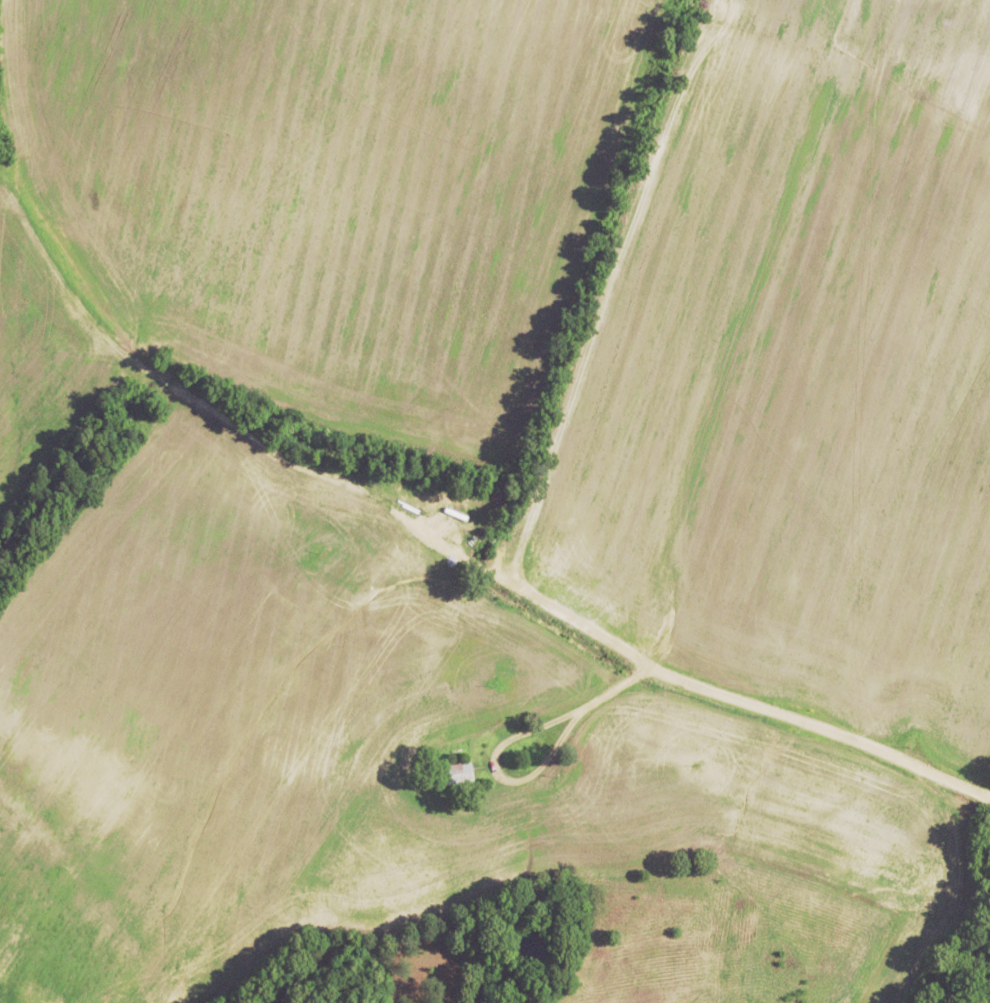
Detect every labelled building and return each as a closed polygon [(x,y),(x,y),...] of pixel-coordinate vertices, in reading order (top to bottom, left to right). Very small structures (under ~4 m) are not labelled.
[(446,784),(473,781),(471,761),(444,764),(446,784)]
